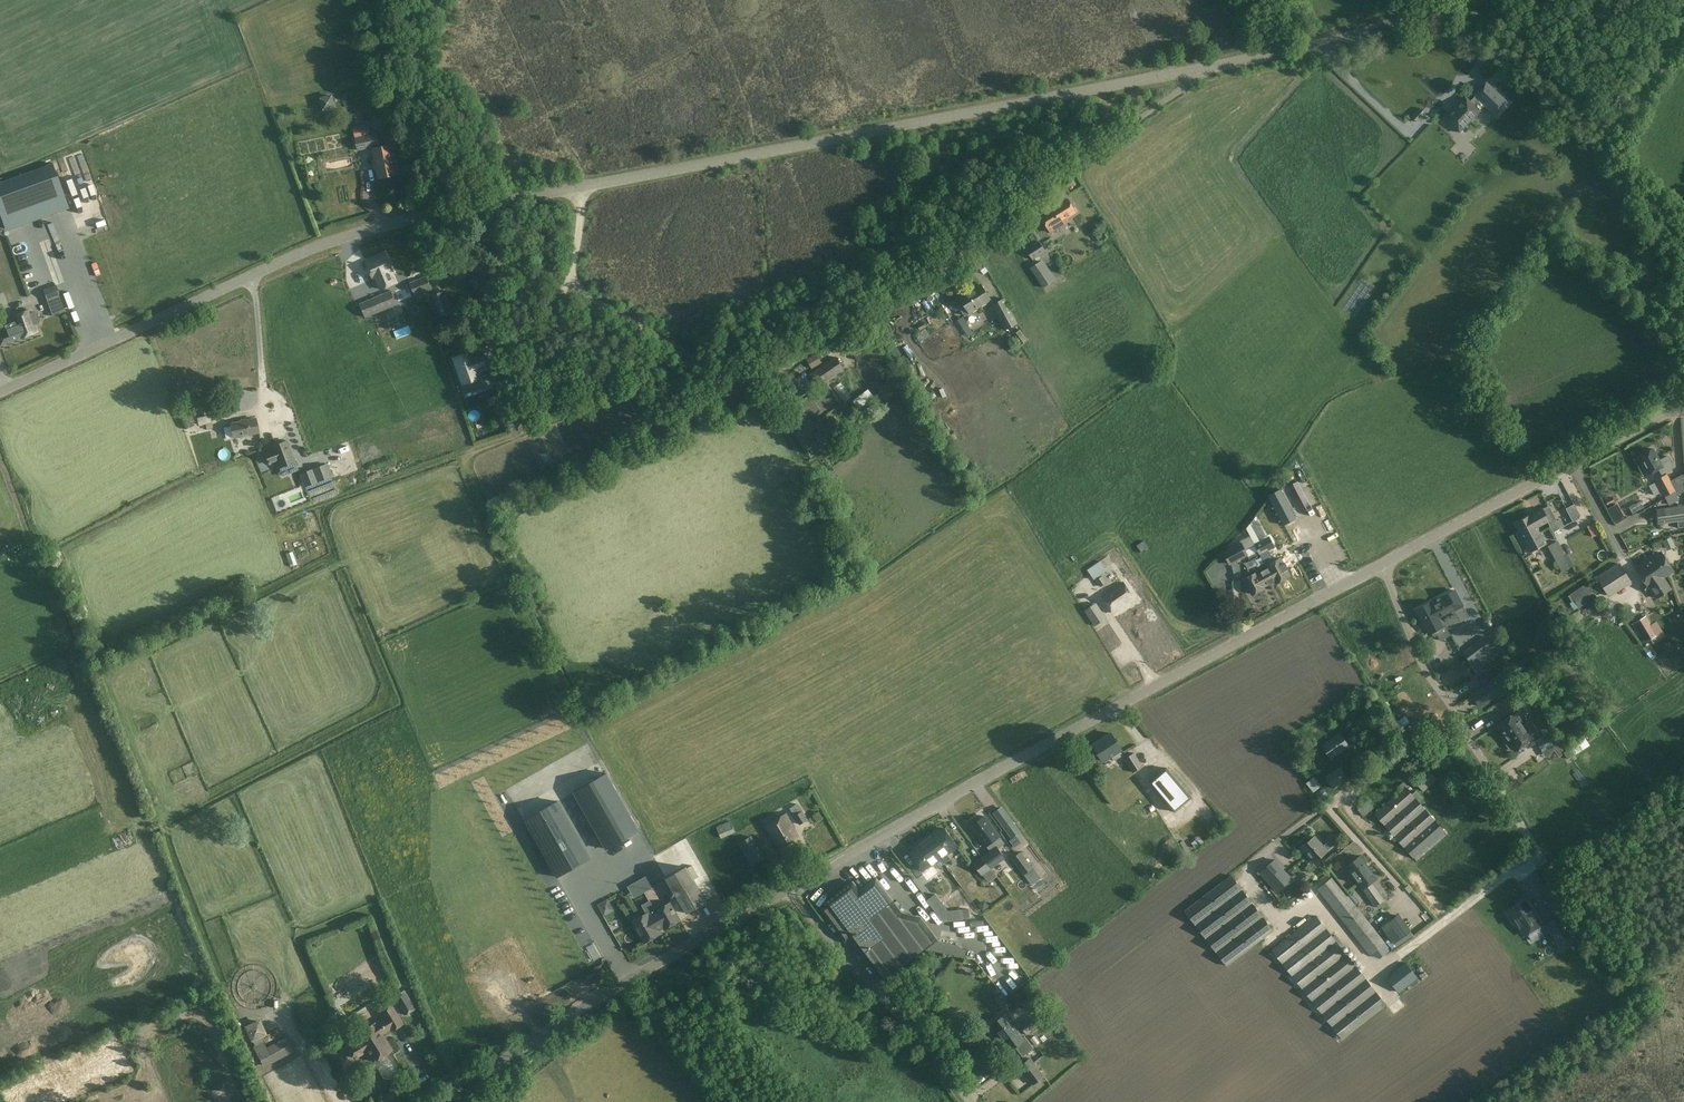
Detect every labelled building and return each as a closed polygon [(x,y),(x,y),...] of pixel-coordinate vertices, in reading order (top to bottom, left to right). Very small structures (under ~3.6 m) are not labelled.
[(1432,98),(1448,89),(1443,79),(1427,87),(1432,98)] [(1470,101),(1475,106),(1480,101),(1497,117),(1510,104),(1488,83),(1475,96),(1470,101)] [(1419,102),(1424,98),(1416,89),(1411,93),(1419,102)] [(323,109),(335,106),(332,94),(320,97),(323,109)] [(1475,106),(1466,97),(1445,119),(1459,132),(1480,111),(1479,110),(1484,105),(1480,101),(1475,106)] [(1417,122),(1425,113),(1419,107),(1410,116),(1417,122)] [(350,129),(366,128),(365,120),(349,121),(350,129)] [(378,133),(366,136),(354,138),(357,151),(373,147),(380,146),(378,133)] [(380,146),(373,147),(376,161),(374,161),(375,165),(377,165),(379,178),(399,174),(393,145),(381,148),(380,146)] [(56,175),(0,194),(0,218),(7,240),(71,218),(56,175)] [(1069,200),(1052,209),(1040,216),(1051,233),(1069,222),(1067,219),(1077,213),(1069,200)] [(1033,260),(1045,252),(1039,241),(1026,249),(1033,260)] [(385,254),(366,262),(374,279),(380,277),(381,279),(394,273),(385,254)] [(1043,259),(1031,268),(1044,288),(1057,279),(1043,259)] [(415,296),(432,289),(426,276),(409,283),(415,296)] [(960,297),(964,303),(959,307),(965,316),(990,300),(980,285),(960,297)] [(46,301),(60,296),(56,286),(42,291),(46,301)] [(365,318),(397,305),(391,291),(360,304),(365,318)] [(432,296),(440,318),(451,313),(443,292),(432,296)] [(1018,324),(1004,298),(992,304),(1006,330),(1018,324)] [(21,338),(37,332),(29,311),(14,317),(14,319),(0,325),(0,327),(2,332),(0,333),(0,344),(0,345),(21,338)] [(493,333),(488,318),(474,322),(479,338),(493,333)] [(858,361),(876,348),(868,337),(850,349),(858,361)] [(488,370),(483,356),(475,359),(473,353),(456,359),(465,385),(482,379),(480,373),(488,370)] [(836,357),(807,376),(816,388),(845,370),(836,357)] [(799,397),(811,390),(802,375),(790,383),(799,397)] [(198,414),(220,410),(217,397),(196,401),(198,414)] [(255,418),(230,424),(233,438),(258,432),(255,418)] [(843,433),(831,419),(814,434),(826,448),(843,433)] [(790,426),(795,434),(794,434),(804,449),(812,444),(799,421),(790,426)] [(271,447),(272,450),(265,453),(269,464),(276,461),(279,467),(294,462),(286,441),(271,447)] [(1667,457),(1659,461),(1653,450),(1639,457),(1649,475),(1658,470),(1661,475),(1673,468),(1667,457)] [(1623,464),(1622,463),(1617,466),(1622,475),(1639,465),(1635,457),(1623,464)] [(304,487),(332,477),(327,464),(299,474),(304,487)] [(1675,491),(1670,481),(1667,475),(1655,481),(1664,497),(1675,491)] [(1285,525),(1296,519),(1281,489),(1269,496),(1285,525)] [(1679,499),(1676,493),(1666,499),(1669,504),(1679,499)] [(1574,504),(1566,508),(1573,522),(1580,518),(1581,515),(1574,504)] [(1624,517),(1617,504),(1609,508),(1616,521),(1624,517)] [(1683,506),(1657,510),(1658,523),(1677,521),(1678,528),(1683,527),(1683,507),(1683,506)] [(1530,515),(1515,523),(1520,533),(1517,534),(1528,553),(1546,543),(1537,527),(1549,520),(1543,509),(1531,515),(1530,515)] [(1256,515),(1249,517),(1255,532),(1261,529),(1256,515)] [(1248,517),(1242,520),(1250,537),(1256,535),(1248,517)] [(1557,521),(1550,525),(1553,532),(1564,526),(1560,519),(1557,521)] [(1594,523),(1587,527),(1593,537),(1599,533),(1594,523)] [(1254,542),(1269,534),(1267,530),(1252,538),(1254,542)] [(1141,534),(1134,538),(1138,544),(1145,540),(1141,534)] [(1260,555),(1275,547),(1270,536),(1254,544),(1260,555)] [(1230,566),(1248,556),(1246,551),(1251,548),(1247,540),(1242,543),(1241,542),(1223,553),(1230,566)] [(1549,546),(1563,571),(1575,565),(1568,553),(1565,555),(1557,541),(1549,546)] [(1636,570),(1644,581),(1654,574),(1657,579),(1665,573),(1667,576),(1673,572),(1661,553),(1636,570)] [(1268,568),(1266,569),(1272,581),(1275,580),(1276,583),(1289,577),(1280,559),(1266,566),(1268,568)] [(1088,570),(1094,579),(1107,571),(1100,561),(1088,570)] [(1609,598),(1632,583),(1619,563),(1596,578),(1609,598)] [(1401,575),(1402,566),(1394,565),(1393,573),(1401,575)] [(1272,581),(1266,569),(1253,576),(1253,575),(1244,580),(1252,594),(1261,590),(1260,588),(1272,581)] [(1662,579),(1667,576),(1665,573),(1657,579),(1654,574),(1644,581),(1646,584),(1643,586),(1645,590),(1649,588),(1656,598),(1668,590),(1662,579)] [(1235,574),(1228,575),(1230,587),(1237,586),(1235,574)] [(1107,581),(1103,575),(1097,580),(1101,586),(1107,581)] [(1678,575),(1670,579),(1673,584),(1681,580),(1678,575)] [(1593,580),(1570,595),(1579,608),(1596,597),(1592,591),(1593,590),(1595,593),(1600,590),(1593,580)] [(1124,583),(1103,597),(1114,613),(1135,599),(1124,583)] [(1416,610),(1429,634),(1435,631),(1441,640),(1450,635),(1441,618),(1455,611),(1447,597),(1432,606),(1430,603),(1416,610)] [(1107,618),(1096,603),(1084,611),(1095,627),(1107,618)] [(1657,635),(1646,618),(1636,624),(1646,642),(1657,635)] [(1470,663),(1492,648),(1485,638),(1463,653),(1470,663)] [(1480,706),(1500,693),(1493,681),(1472,695),(1480,706)] [(1515,702),(1520,698),(1516,692),(1511,695),(1515,702)] [(1533,738),(1524,725),(1515,713),(1497,725),(1508,741),(1506,742),(1506,744),(1509,749),(1512,749),(1513,748),(1515,751),(1533,738)] [(1338,726),(1319,738),(1323,744),(1342,733),(1338,726)] [(1120,751),(1122,749),(1112,733),(1093,745),(1104,761),(1111,756),(1114,761),(1123,755),(1120,751)] [(1553,741),(1548,733),(1537,740),(1542,749),(1553,741)] [(1330,759),(1349,747),(1342,737),(1323,749),(1330,759)] [(1143,766),(1134,753),(1124,759),(1133,773),(1143,766)] [(179,760),(184,770),(193,766),(189,756),(179,760)] [(1357,768),(1362,763),(1356,757),(1351,761),(1357,768)] [(170,776),(181,772),(177,761),(166,766),(170,776)] [(1348,778),(1341,767),(1326,777),(1334,788),(1348,778)] [(1192,798),(1167,768),(1150,782),(1175,812),(1192,798)] [(1427,768),(1416,778),(1425,789),(1437,779),(1427,768)] [(1311,770),(1304,775),(1310,784),(1317,779),(1311,770)] [(642,892),(655,885),(667,878),(667,877),(686,866),(677,849),(656,860),(608,773),(575,791),(607,849),(611,846),(616,855),(612,858),(623,877),(631,873),(642,892)] [(1317,792),(1323,787),(1318,782),(1313,787),(1317,792)] [(1434,820),(1418,801),(1422,798),(1416,791),(1412,795),(1406,787),(1375,814),(1404,847),(1434,820)] [(1328,794),(1323,789),(1315,795),(1320,801),(1328,794)] [(525,819),(557,876),(590,858),(558,800),(525,819)] [(1364,816),(1374,808),(1368,801),(1358,810),(1364,816)] [(808,820),(797,803),(789,808),(800,825),(808,820)] [(1020,831),(1002,807),(994,813),(1012,838),(1020,831)] [(779,848),(799,837),(787,815),(767,827),(779,848)] [(975,818),(967,824),(970,828),(972,827),(986,847),(1000,837),(985,816),(977,822),(975,818)] [(721,839),(736,833),(731,821),(717,827),(721,839)] [(925,839),(944,863),(950,859),(947,855),(958,847),(944,828),(939,832),(938,830),(925,839)] [(751,865),(763,858),(751,837),(739,843),(751,865)] [(1313,863),(1327,851),(1315,837),(1301,849),(1313,863)] [(938,868),(944,863),(925,839),(913,848),(915,850),(910,853),(924,872),(935,864),(938,868)] [(997,876),(991,868),(1005,858),(997,847),(974,864),(982,875),(983,874),(988,882),(997,876)] [(1041,878),(1033,868),(1021,852),(1012,859),(1032,885),(1041,878)] [(887,859),(892,872),(899,869),(893,856),(887,859)] [(1359,883),(1363,889),(1382,914),(1398,901),(1393,894),(1385,900),(1371,882),(1371,883),(1367,877),(1373,873),(1361,856),(1346,867),(1359,883)] [(847,864),(850,869),(860,863),(857,858),(847,864)] [(1292,879),(1275,859),(1259,872),(1277,892),(1292,879)] [(667,877),(667,878),(673,888),(684,909),(686,912),(704,903),(705,902),(686,866),(685,867),(667,877)] [(879,868),(873,873),(881,883),(887,878),(879,868)] [(858,875),(862,881),(869,876),(865,870),(858,875)] [(1228,876),(1185,911),(1228,965),(1272,930),(1228,876)] [(1334,877),(1318,890),(1373,958),(1376,955),(1378,958),(1391,948),(1334,877)] [(827,906),(822,909),(846,941),(851,938),(883,981),(939,939),(921,916),(903,912),(877,878),(860,891),(854,882),(825,903),(827,906)] [(1303,891),(1311,885),(1309,881),(1300,887),(1303,891)] [(811,897),(820,890),(815,885),(806,892),(811,897)] [(958,886),(950,891),(953,896),(961,891),(958,886)] [(686,912),(673,888),(667,891),(673,902),(672,903),(671,902),(655,911),(664,927),(665,928),(685,917),(683,914),(686,912)] [(815,902),(818,907),(827,900),(824,896),(815,902)] [(1517,905),(1508,911),(1509,913),(1507,914),(1512,923),(1514,921),(1516,923),(1517,923),(1524,935),(1533,930),(1535,931),(1540,928),(1540,925),(1541,925),(1540,923),(1542,921),(1538,916),(1536,916),(1532,909),(1533,907),(1530,902),(1527,902),(1526,900),(1524,901),(1522,900),(1517,903),(1517,905)] [(947,921),(963,920),(962,910),(946,912),(947,921)] [(658,930),(664,927),(655,911),(649,914),(648,912),(632,921),(644,942),(660,934),(658,930)] [(981,924),(981,913),(968,913),(967,924),(981,924)] [(1343,1040),(1387,1004),(1315,915),(1271,950),(1343,1040)] [(1572,935),(1561,916),(1546,925),(1558,944),(1572,935)] [(1393,918),(1380,927),(1393,944),(1406,935),(1393,918)] [(937,952),(965,957),(967,947),(939,942),(937,952)] [(503,963),(475,979),(487,1001),(508,990),(511,996),(524,988),(523,987),(538,978),(529,962),(509,974),(503,963)] [(1395,971),(1389,981),(1398,992),(1417,977),(1405,963),(1395,971)] [(401,981),(408,976),(404,971),(397,976),(401,981)] [(366,982),(336,996),(341,1008),(372,994),(366,982)] [(416,1008),(404,990),(393,997),(404,1015),(416,1008)] [(384,1018),(355,1035),(359,1041),(348,1047),(354,1058),(366,1051),(372,1062),(392,1050),(382,1033),(391,1028),(392,1029),(402,1023),(391,1004),(380,1011),(384,1018)] [(1020,1023),(1032,1012),(1028,1008),(1016,1019),(1020,1023)] [(258,1013),(243,1017),(245,1027),(260,1023),(258,1013)] [(1022,1037),(1017,1029),(1005,1014),(991,1024),(998,1034),(998,1035),(1009,1050),(1017,1044),(1019,1047),(1017,1049),(1022,1056),(1033,1048),(1024,1035),(1022,1037)] [(1027,1035),(1041,1024),(1034,1015),(1020,1026),(1027,1035)] [(264,1068),(294,1052),(286,1038),(267,1048),(264,1041),(253,1047),(264,1068)] [(1033,1084),(1043,1076),(1030,1058),(1019,1066),(1033,1084)] [(976,1081),(990,1070),(983,1061),(969,1072),(976,1081)] [(358,1091),(364,1087),(359,1079),(353,1083),(358,1091)]
